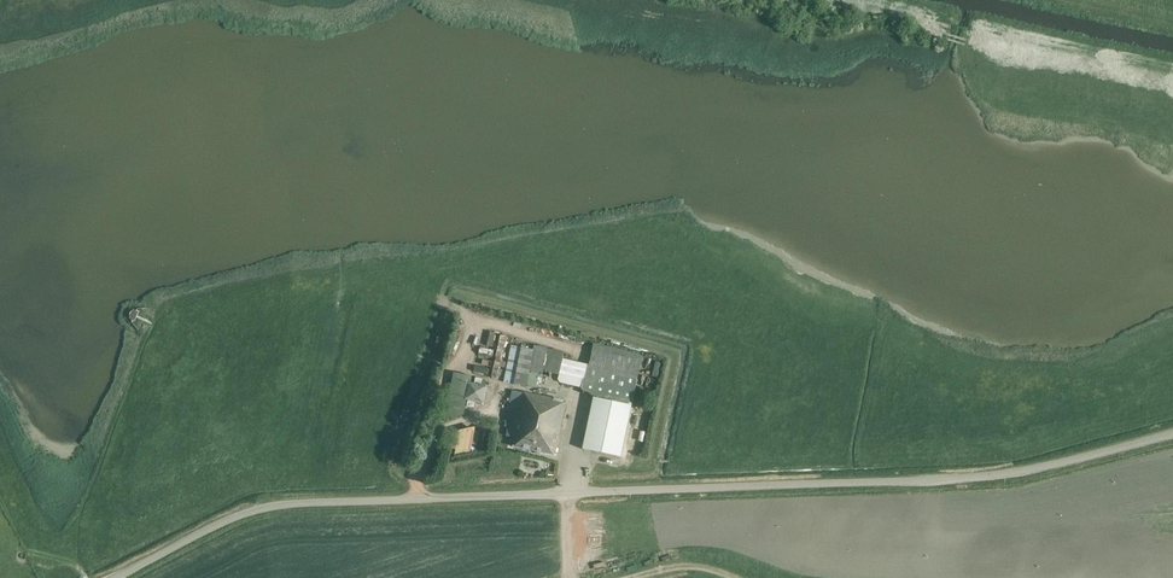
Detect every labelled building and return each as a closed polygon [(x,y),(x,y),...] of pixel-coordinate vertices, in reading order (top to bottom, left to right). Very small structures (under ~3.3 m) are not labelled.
[(494,345),(497,331),(488,330),(486,344),(494,345)] [(492,374),(496,375),(506,335),(502,334),(492,374)] [(560,382),(582,388),(588,392),(595,395),(633,403),(638,376),(643,355),(594,343),(590,364),(587,365),(563,358),(564,352),(535,345),(534,350),(522,347),(512,345),(504,381),(514,384),(514,386),(536,390),(540,374),(543,375),(544,371),(559,375),(562,376),(560,382)] [(494,350),(480,348),(479,354),(493,357),(494,350)] [(488,386),(470,381),(472,376),(454,372),(448,399),(450,399),(444,419),(464,415),(468,400),(484,404),(488,386)] [(514,448),(534,452),(555,455),(567,402),(513,390),(505,426),(508,427),(506,436),(515,437),(514,448)] [(595,396),(583,448),(621,456),(632,404),(595,396)]
